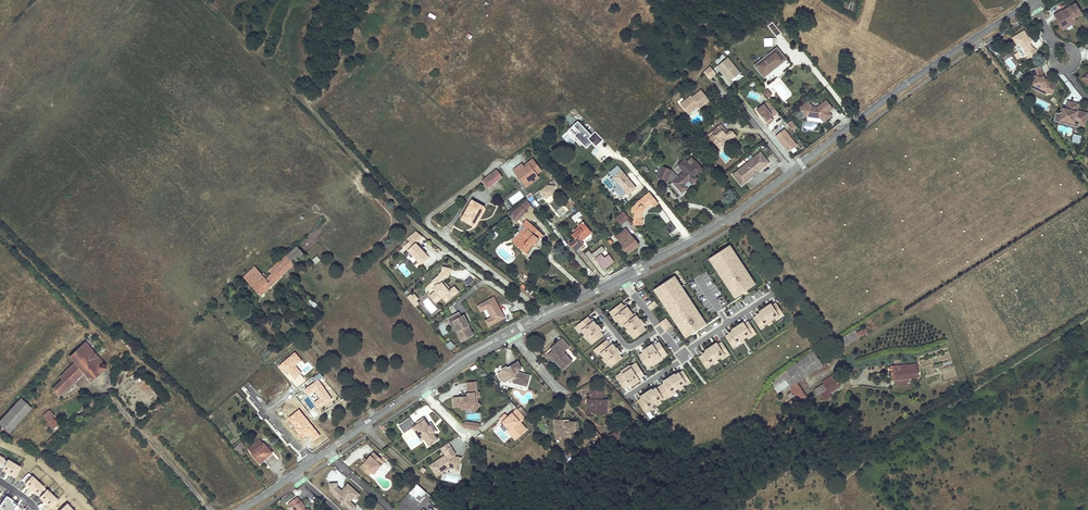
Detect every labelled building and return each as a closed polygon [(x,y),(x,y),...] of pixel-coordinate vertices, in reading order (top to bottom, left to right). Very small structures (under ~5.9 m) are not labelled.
[(1062,10),(1055,15),(1059,23),(1063,21),(1067,28),(1076,22),(1075,21),(1074,19),(1082,14),(1076,3),(1067,8),(1067,10),(1063,12),(1062,10)] [(1067,28),(1063,21),(1059,23),(1063,30),(1067,28)] [(776,38),(778,36),(781,34),(772,23),(768,26),(776,38)] [(1025,29),(1013,36),(1022,56),(1025,54),(1029,58),(1037,50),(1033,46),(1030,42),(1032,39),(1032,36),(1029,36),(1025,29)] [(764,47),(773,47),(773,38),(764,38),(764,47)] [(763,78),(779,65),(785,60),(777,49),(770,54),(754,66),(758,72),(763,78)] [(727,58),(717,66),(729,80),(738,73),(727,58)] [(780,65),(783,70),(790,65),(787,61),(780,65)] [(1040,65),(1031,68),(1034,76),(1030,85),(1051,94),(1057,82),(1043,75),(1040,65)] [(708,78),(715,73),(709,66),(703,72),(708,78)] [(768,81),(776,76),(773,72),(765,78),(768,81)] [(690,95),(679,104),(684,110),(687,107),(691,111),(698,105),(699,107),(709,100),(700,89),(691,97),(690,95)] [(1053,118),(1085,126),(1087,112),(1087,111),(1077,108),(1079,101),(1067,99),(1065,107),(1060,106),(1059,112),(1055,111),(1053,118)] [(812,107),(808,101),(800,108),(807,117),(820,118),(822,117),(824,118),(826,120),(832,116),(829,112),(833,108),(827,100),(818,108),(812,107)] [(769,115),(770,114),(771,114),(773,116),(777,112),(768,101),(756,110),(767,124),(773,119),(769,115)] [(565,120),(567,123),(569,125),(578,119),(574,113),(565,120)] [(602,139),(594,131),(590,135),(577,120),(569,128),(582,143),(587,138),(591,142),(595,146),(602,139)] [(787,124),(792,129),(796,126),(791,121),(787,124)] [(720,124),(711,131),(713,134),(710,137),(716,144),(719,142),(721,144),(725,140),(727,142),(735,135),(732,131),(729,131),(725,134),(724,132),(722,129),(723,128),(720,124)] [(797,145),(784,129),(776,136),(789,152),(797,145)] [(1080,144),(1082,137),(1075,135),(1073,142),(1080,144)] [(586,146),(591,142),(587,138),(582,143),(586,146)] [(766,167),(769,164),(761,153),(733,175),(742,185),(746,182),(744,181),(751,176),(752,177),(759,172),(758,170),(764,165),(766,167)] [(667,178),(670,179),(681,193),(698,179),(695,175),(693,173),(700,166),(693,157),(687,162),(686,160),(679,165),(685,171),(678,177),(672,170),(661,165),(657,176),(667,180),(667,178)] [(537,177),(536,175),(540,171),(532,160),(527,164),(528,166),(524,169),(523,167),(521,165),(513,171),(522,183),(526,180),(528,183),(537,177)] [(650,173),(642,164),(637,169),(644,177),(650,173)] [(617,166),(611,172),(614,176),(613,177),(620,185),(614,190),(621,197),(626,193),(628,194),(636,188),(617,166)] [(693,173),(695,175),(702,169),(700,166),(693,173)] [(495,169),(481,180),(487,188),(501,177),(495,169)] [(525,188),(538,178),(537,177),(528,183),(526,180),(522,183),(525,188)] [(548,186),(540,192),(545,199),(549,196),(553,196),(554,187),(548,186)] [(633,225),(637,226),(641,226),(643,220),(641,220),(643,212),(651,204),(652,205),(656,202),(649,193),(636,203),(637,205),(632,209),(631,213),(635,213),(633,225)] [(462,220),(468,224),(475,227),(486,208),(472,201),(462,220)] [(527,201),(521,206),(527,210),(531,205),(527,201)] [(521,206),(513,212),(515,215),(510,218),(515,223),(527,210),(521,206)] [(623,223),(626,221),(628,219),(624,213),(618,217),(623,223)] [(675,229),(670,222),(664,227),(669,234),(675,229)] [(530,223),(526,228),(521,233),(524,235),(515,244),(525,254),(542,235),(530,223)] [(575,240),(571,242),(568,245),(574,251),(583,244),(581,241),(591,233),(585,224),(579,229),(578,227),(573,231),(574,233),(571,235),(575,240)] [(628,253),(634,249),(639,244),(626,229),(615,238),(628,253)] [(408,243),(404,247),(418,262),(426,255),(415,243),(422,237),(416,232),(406,240),(408,243)] [(744,285),(745,287),(754,281),(753,280),(754,279),(750,274),(749,274),(744,266),(745,266),(741,260),(740,261),(738,258),(739,257),(735,251),(734,252),(731,247),(732,247),(729,242),(728,243),(727,242),(717,249),(718,250),(727,244),(752,280),(744,285)] [(709,255),(735,293),(745,287),(744,285),(752,280),(727,244),(718,250),(717,249),(709,255)] [(605,251),(602,246),(591,255),(588,251),(585,254),(590,260),(594,257),(604,269),(614,261),(608,255),(604,258),(601,254),(605,251)] [(286,256),(294,264),(304,255),(296,247),(286,256)] [(272,273),(273,273),(266,279),(255,267),(243,278),(260,296),(294,264),(286,256),(284,254),(279,259),(280,260),(274,266),(276,269),(272,273)] [(421,265),(429,258),(426,255),(418,262),(421,265)] [(734,295),(735,293),(709,255),(707,256),(708,257),(707,257),(711,263),(712,263),(719,272),(718,273),(722,278),(723,278),(724,280),(723,280),(727,286),(728,286),(729,288),(728,288),(732,294),(733,293),(734,295)] [(317,256),(312,260),(316,265),(321,261),(317,256)] [(446,302),(459,291),(454,286),(451,289),(444,281),(449,277),(451,268),(443,266),(442,272),(440,274),(440,275),(433,281),(436,284),(435,286),(435,289),(436,291),(434,293),(439,300),(442,297),(446,302)] [(673,274),(663,281),(664,282),(672,276),(704,322),(705,321),(704,320),(705,319),(701,314),(700,314),(694,304),(695,304),(691,298),(690,299),(688,297),(689,296),(685,290),(684,291),(677,279),(674,274),(673,275),(673,274)] [(654,287),(686,334),(704,322),(672,276),(664,282),(663,281),(654,287)] [(685,335),(686,334),(654,287),(653,288),(653,289),(656,294),(657,293),(664,304),(664,305),(667,311),(668,310),(670,312),(669,313),(673,319),(674,318),(680,328),(679,328),(683,334),(684,334),(685,335)] [(430,295),(436,302),(439,300),(434,293),(430,295)] [(411,295),(406,298),(415,307),(418,304),(415,301),(413,302),(410,298),(412,297),(411,295)] [(320,308),(309,297),(304,301),(315,313),(320,308)] [(505,319),(499,307),(497,308),(496,305),(497,304),(494,298),(478,307),(481,313),(487,309),(492,318),(486,322),(489,327),(505,319)] [(656,304),(652,299),(647,304),(651,308),(656,304)] [(767,302),(762,305),(770,316),(774,314),(778,311),(779,313),(783,310),(775,299),(772,301),(771,301),(768,303),(767,302)] [(618,319),(630,310),(626,305),(624,307),(623,305),(620,302),(609,311),(613,316),(614,315),(618,319)] [(763,321),(770,316),(762,305),(758,308),(759,309),(756,311),(756,312),(752,314),(760,326),(764,323),(763,321)] [(632,313),(630,310),(618,319),(622,324),(624,323),(627,327),(639,318),(635,314),(634,315),(632,313)] [(474,336),(469,326),(470,326),(466,319),(465,320),(463,317),(462,318),(460,313),(448,319),(451,324),(453,323),(456,327),(458,332),(457,332),(462,342),(474,336)] [(581,330),(585,334),(596,324),(593,320),(591,321),(590,319),(587,316),(576,325),(580,331),(581,330)] [(639,318),(627,327),(627,328),(628,327),(631,331),(630,332),(634,337),(646,328),(643,325),(641,323),(643,322),(639,317),(639,318)] [(739,321),(735,324),(743,335),(746,333),(750,330),(751,332),(755,329),(747,318),(744,320),(740,322),(739,321)] [(666,319),(660,323),(666,330),(672,326),(666,319)] [(597,324),(596,324),(585,334),(585,333),(589,337),(587,338),(592,344),(603,334),(600,331),(599,329),(600,328),(597,324)] [(735,340),(743,335),(735,324),(731,327),(732,328),(728,330),(728,331),(725,333),(733,345),(736,342),(735,340)] [(861,337),(868,333),(865,328),(856,334),(854,331),(841,339),(844,344),(859,335),(861,337)] [(859,335),(844,344),(845,347),(861,337),(859,335)] [(561,339),(555,344),(557,347),(551,352),(550,353),(556,360),(555,362),(562,370),(571,362),(563,353),(570,348),(561,339)] [(601,352),(604,356),(616,347),(612,342),(610,344),(609,342),(606,339),(595,348),(599,353),(601,352)] [(713,342),(709,345),(717,356),(720,354),(724,351),(725,353),(729,350),(722,339),(718,341),(714,343),(713,342)] [(652,342),(648,345),(656,358),(661,355),(662,356),(667,352),(659,340),(656,342),(654,344),(652,342)] [(450,350),(455,347),(451,341),(446,345),(450,350)] [(63,379),(58,384),(52,390),(58,396),(83,373),(91,382),(106,369),(85,342),(70,357),(75,363),(61,377),(63,379)] [(642,351),(639,354),(647,366),(653,362),(652,361),(656,358),(648,345),(643,348),(644,350),(642,351)] [(709,361),(717,356),(709,345),(705,348),(706,349),(702,352),(699,354),(707,366),(710,363),(709,361)] [(616,346),(616,347),(604,356),(605,356),(608,360),(607,361),(611,366),(622,357),(620,354),(618,352),(620,351),(616,346)] [(812,351),(786,370),(769,382),(772,387),(784,379),(789,387),(795,383),(822,365),(812,351)] [(302,361),(295,353),(278,367),(284,373),(287,370),(295,379),(301,373),(295,366),(302,361)] [(547,355),(554,363),(555,362),(556,360),(550,353),(547,355)] [(632,367),(627,370),(636,382),(641,379),(639,377),(645,373),(636,361),(631,365),(632,367)] [(512,384),(526,388),(529,376),(519,372),(518,371),(521,369),(517,363),(510,367),(511,369),(508,371),(507,369),(506,367),(500,371),(501,372),(496,375),(500,382),(505,383),(510,380),(512,384)] [(918,377),(917,365),(891,368),(892,379),(896,379),(905,378),(918,377)] [(671,374),(679,386),(683,383),(686,380),(688,382),(691,379),(684,368),(680,371),(680,370),(676,372),(675,371),(671,374)] [(631,385),(636,382),(627,370),(623,373),(622,371),(616,375),(625,387),(628,385),(630,384),(631,385)] [(323,377),(320,372),(313,377),(316,382),(305,390),(309,395),(315,390),(321,399),(315,403),(319,408),(331,400),(318,381),(323,377)] [(661,384),(669,395),(673,392),(671,391),(676,388),(679,386),(671,374),(667,377),(668,378),(664,381),(661,384)] [(834,375),(827,380),(828,381),(816,389),(823,398),(829,393),(827,390),(839,381),(834,375)] [(470,393),(470,395),(460,397),(454,397),(453,399),(454,407),(462,406),(462,408),(466,408),(466,409),(473,408),(473,406),(476,402),(478,402),(477,397),(480,397),(480,392),(478,392),(477,381),(467,382),(468,390),(470,390),(470,393)] [(801,392),(795,383),(789,387),(795,396),(801,392)] [(648,390),(656,401),(661,398),(664,396),(665,398),(669,395),(661,384),(657,386),(654,388),(653,387),(648,390)] [(673,392),(669,395),(669,396),(677,390),(676,388),(671,391),(673,392)] [(601,400),(602,391),(589,390),(589,400),(588,414),(601,414),(601,400)] [(638,399),(646,411),(650,408),(649,406),(653,403),(656,401),(648,390),(644,393),(645,394),(642,396),(642,397),(638,399)] [(801,405),(807,400),(803,394),(796,398),(801,405)] [(31,409),(20,400),(0,422),(0,425),(9,433),(31,409)] [(649,406),(650,408),(646,411),(647,411),(655,406),(653,403),(649,406)] [(505,413),(499,419),(504,424),(507,429),(508,430),(507,432),(515,441),(529,429),(522,421),(526,418),(524,416),(521,412),(517,408),(508,415),(505,413)] [(320,435),(299,410),(289,419),(296,427),(295,428),(303,438),(308,434),(314,441),(320,435)] [(47,424),(49,427),(52,431),(59,425),(53,418),(55,416),(50,411),(43,417),(48,423),(47,424)] [(435,431),(431,425),(429,426),(428,425),(424,418),(417,422),(418,424),(415,426),(410,417),(399,425),(405,433),(409,430),(413,427),(418,434),(423,431),(427,437),(423,439),(428,446),(438,439),(435,434),(434,432),(435,431)] [(562,418),(555,418),(555,433),(561,433),(561,437),(572,437),(572,431),(576,432),(576,420),(562,420),(562,418)] [(438,432),(431,423),(428,425),(429,426),(431,425),(435,431),(434,432),(435,434),(438,432)] [(418,434),(413,427),(409,430),(414,437),(418,434)] [(610,435),(613,442),(624,436),(620,429),(610,435)] [(427,437),(423,431),(418,434),(422,440),(423,439),(427,437)] [(251,454),(264,443),(259,438),(247,449),(251,454)] [(251,454),(255,458),(260,463),(272,452),(264,443),(251,454)] [(444,451),(451,446),(449,443),(442,448),(444,451)] [(238,444),(236,446),(238,449),(238,450),(241,454),(244,452),(238,444)] [(238,457),(241,454),(238,450),(238,449),(236,446),(232,449),(238,457)] [(456,453),(451,446),(444,451),(447,455),(431,465),(438,475),(449,467),(455,468),(460,464),(462,457),(459,457),(457,458),(455,457),(455,456),(456,453)] [(376,470),(383,462),(372,452),(359,468),(367,475),(370,472),(373,468),(376,470)] [(14,479),(20,469),(7,462),(6,463),(3,461),(3,460),(0,458),(0,470),(2,471),(14,479)] [(39,498),(50,509),(57,502),(46,492),(43,489),(31,478),(28,475),(22,482),(25,485),(24,485),(36,496),(37,496),(39,498)] [(358,495),(346,484),(343,488),(344,489),(341,491),(340,492),(340,490),(336,487),(336,483),(328,484),(329,491),(332,494),(332,495),(349,509),(353,509),(354,509),(354,506),(349,502),(352,498),(354,499),(358,495)] [(427,493),(417,485),(413,490),(422,498),(427,493)] [(286,503),(289,508),(291,506),(293,509),(304,509),(302,507),(303,506),(300,500),(299,501),(296,497),(286,503)] [(17,506),(12,502),(6,498),(0,506),(0,509),(14,509),(17,506)]
